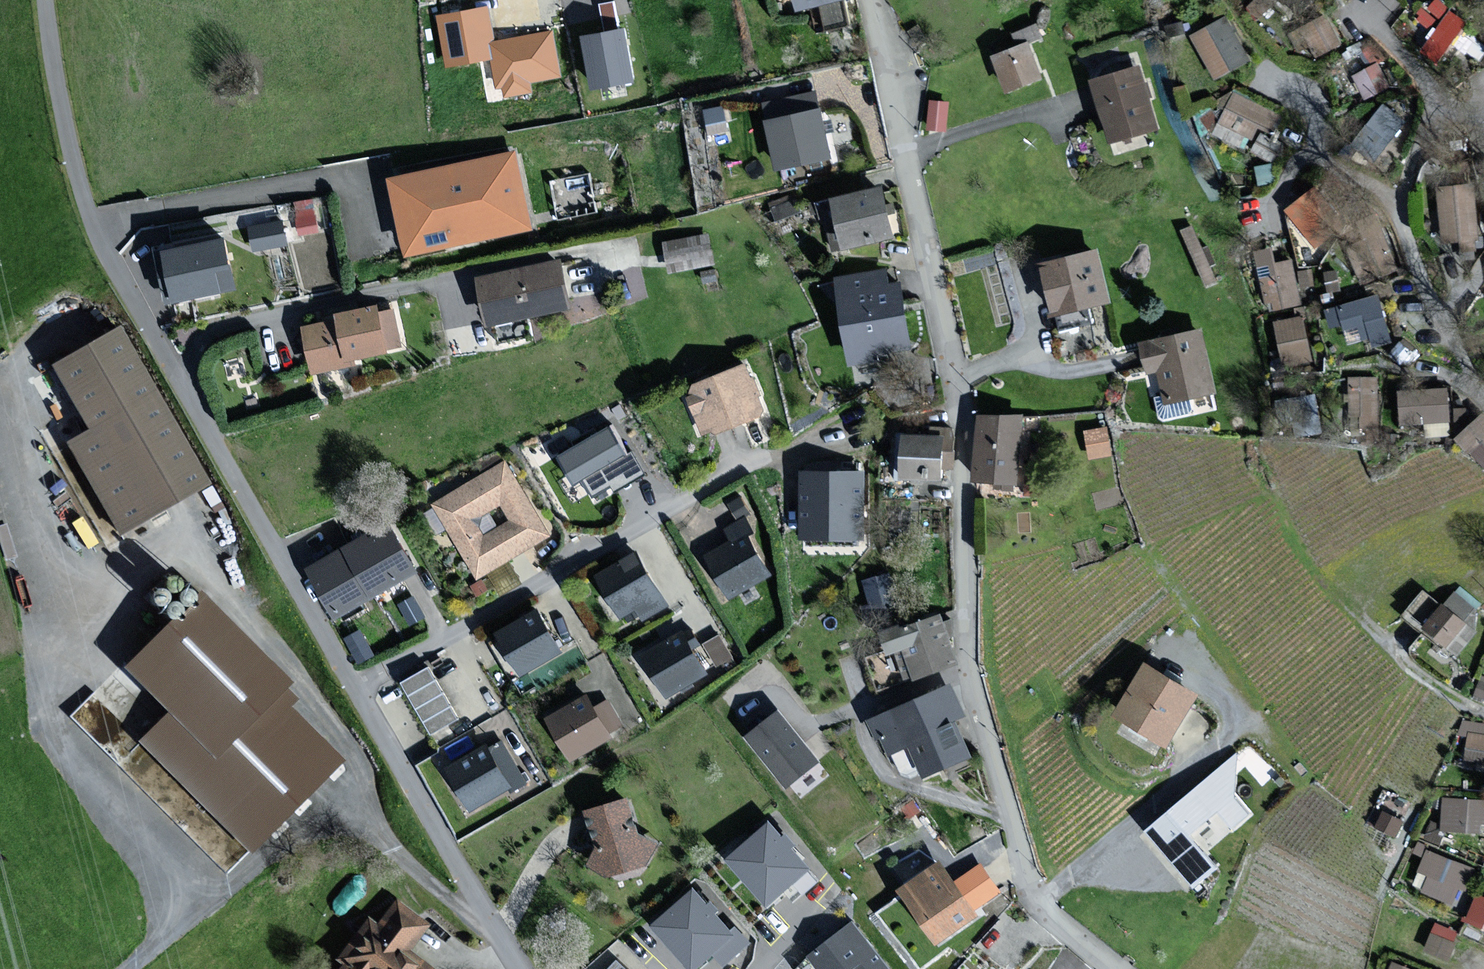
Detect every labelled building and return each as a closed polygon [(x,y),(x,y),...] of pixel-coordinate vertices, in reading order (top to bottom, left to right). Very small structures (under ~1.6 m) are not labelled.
[(635,78),(626,30),(620,31),(615,4),(603,6),(608,32),(586,36),(595,86),(635,78)] [(560,75),(552,30),(494,40),(489,9),(444,16),(452,61),(495,54),(500,85),(506,84),(507,93),(530,89),(529,80),(560,75)] [(1420,43),(1449,64),(1461,47),(1472,54),(1483,38),(1483,37),(1444,9),(1420,43)] [(1338,44),(1324,16),(1293,32),(1306,59),(1338,44)] [(1226,19),(1196,37),(1218,75),(1248,58),(1226,19)] [(1020,46),(996,55),(1010,90),(1043,78),(1028,39),(1038,35),(1035,27),(1015,35),(1020,46)] [(1378,65),(1356,76),(1366,97),(1389,86),(1378,65)] [(1140,67),(1096,80),(1113,139),(1158,126),(1149,96),(1152,95),(1148,84),(1145,85),(1140,67)] [(817,92),(768,103),(782,165),(831,154),(817,92)] [(1279,114),(1236,93),(1217,132),(1244,146),(1250,135),(1253,136),(1259,124),(1271,130),(1279,114)] [(948,103),(933,101),(930,127),(946,129),(948,103)] [(1405,121),(1386,107),(1357,145),(1376,159),(1405,121)] [(516,154),(395,179),(410,252),(531,227),(516,154)] [(1314,180),(1285,204),(1312,237),(1341,213),(1314,180)] [(1477,235),(1472,184),(1442,187),(1447,238),(1477,235)] [(884,188),(839,198),(849,243),(894,233),(884,188)] [(285,242),(282,222),(253,227),(256,247),(285,242)] [(708,236),(668,243),(673,269),(713,262),(708,236)] [(235,286),(225,238),(161,252),(171,299),(235,286)] [(1098,250),(1048,262),(1059,311),(1109,300),(1098,250)] [(1277,307),(1301,302),(1292,260),(1277,263),(1277,266),(1272,267),(1273,274),(1263,276),(1269,299),(1275,298),(1277,307)] [(560,262),(484,277),(492,320),(569,304),(560,262)] [(887,269),(842,277),(856,355),(913,345),(906,307),(902,284),(890,287),(889,279),(887,269)] [(1391,338),(1378,294),(1327,309),(1331,322),(1346,318),(1352,340),(1373,333),(1376,343),(1391,338)] [(378,306),(341,313),(342,318),(307,325),(317,372),(357,364),(355,358),(390,351),(389,346),(399,344),(393,312),(380,315),(378,306)] [(1302,317),(1278,322),(1287,362),(1310,357),(1302,317)] [(1202,329),(1146,341),(1153,370),(1162,368),(1169,399),(1215,389),(1202,329)] [(119,331),(55,368),(92,431),(69,444),(119,531),(205,482),(119,331)] [(707,431),(761,412),(763,405),(747,366),(698,384),(693,395),(707,431)] [(1376,378),(1353,378),(1354,419),(1377,419),(1376,378)] [(1448,418),(1446,392),(1402,395),(1405,422),(1448,418)] [(983,414),(979,477),(1016,480),(1021,417),(983,414)] [(1460,437),(1471,451),(1473,450),(1483,462),(1483,417),(1460,437)] [(933,436),(911,435),(909,474),(944,475),(944,464),(952,465),(953,428),(933,427),(933,436)] [(629,457),(612,428),(564,456),(578,480),(584,476),(594,493),(613,482),(616,488),(643,472),(633,455),(629,457)] [(1110,452),(1106,428),(1089,431),(1093,456),(1110,452)] [(506,464),(437,504),(479,576),(548,535),(506,464)] [(863,537),(864,472),(806,471),(804,536),(863,537)] [(734,595),(771,573),(749,535),(756,531),(747,517),(729,528),(737,540),(711,555),(734,595)] [(403,547),(390,524),(328,559),(313,568),(336,607),(339,613),(416,569),(403,547)] [(638,553),(600,574),(623,614),(626,612),(630,619),(641,613),(644,619),(668,605),(638,553)] [(200,596),(129,665),(215,753),(228,741),(292,805),(337,761),(271,695),(284,682),(200,596)] [(423,615),(414,599),(403,605),(413,621),(423,615)] [(1445,605),(1428,627),(1449,643),(1466,622),(1445,605)] [(561,650),(539,611),(531,615),(503,631),(519,660),(524,670),(561,650)] [(919,674),(957,661),(942,618),(909,629),(907,624),(889,630),(895,648),(908,643),(919,674)] [(684,632),(646,654),(670,695),(708,672),(684,632)] [(731,656),(719,637),(707,644),(718,663),(731,656)] [(1150,664),(1121,712),(1173,742),(1201,694),(1150,664)] [(455,718),(427,669),(406,681),(435,730),(455,718)] [(952,684),(874,719),(881,735),(885,733),(894,751),(915,741),(930,773),(971,755),(954,718),(965,713),(952,684)] [(589,695),(550,718),(574,758),(612,736),(610,732),(624,725),(610,701),(597,708),(589,695)] [(820,760),(781,711),(751,735),(790,784),(820,760)] [(1465,725),(1464,732),(1473,734),(1469,757),(1483,760),(1483,728),(1465,725)] [(524,781),(502,744),(491,750),(488,745),(451,766),(474,805),(512,783),(514,787),(524,781)] [(1239,754),(1152,829),(1198,882),(1216,865),(1197,835),(1224,813),(1235,826),(1251,813),(1236,796),(1239,754)] [(628,799),(593,811),(604,845),(592,861),(611,873),(648,863),(657,843),(640,834),(628,799)] [(1446,799),(1446,828),(1482,828),(1482,820),(1483,820),(1483,799),(1446,799)] [(1402,820),(1385,813),(1380,825),(1397,833),(1402,820)] [(785,838),(772,823),(732,857),(770,903),(811,868),(793,847),(796,844),(789,835),(785,838)] [(1467,886),(1474,869),(1429,850),(1421,870),(1431,874),(1425,890),(1451,901),(1459,883),(1467,886)] [(942,865),(905,889),(941,939),(978,914),(942,865)] [(695,891),(656,924),(694,968),(699,968),(715,956),(723,965),(750,942),(738,928),(732,933),(715,912),(718,910),(715,906),(710,909),(695,891)] [(1480,899),(1470,919),(1483,925),(1483,923),(1483,902),(1480,899)] [(397,904),(378,928),(369,921),(338,960),(345,965),(342,968),(430,968),(406,950),(426,926),(397,904)] [(1433,916),(1422,946),(1447,956),(1459,926),(1433,916)] [(850,926),(817,955),(830,968),(847,968),(850,966),(853,968),(888,968),(850,926)]
